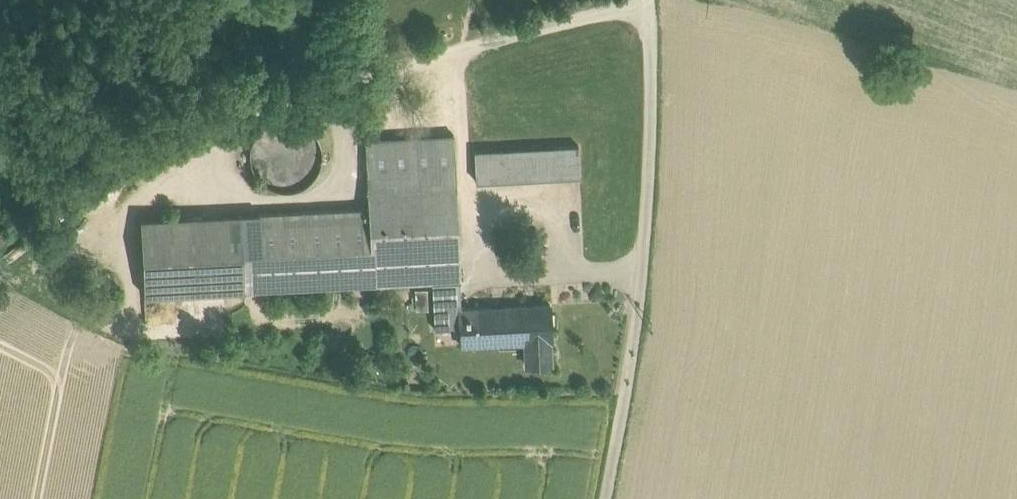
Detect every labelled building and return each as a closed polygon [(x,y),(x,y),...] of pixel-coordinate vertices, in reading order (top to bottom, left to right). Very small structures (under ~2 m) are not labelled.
[(319,168),(321,154),(318,141),(310,129),(298,122),(285,119),(271,122),(259,130),(252,142),(249,156),(252,169),(260,181),(272,188),(286,191),(299,188),(311,180),(319,168)] [(454,134),(365,139),(367,188),(456,183),(454,134)] [(578,144),(474,150),(475,180),(580,175),(578,144)] [(368,207),(240,214),(244,290),(431,281),(459,280),(460,279),(456,183),(367,188),(368,207)] [(240,214),(166,217),(169,294),(244,290),(240,214)] [(166,217),(140,218),(144,295),(169,294),(166,217)] [(460,327),(461,308),(459,280),(431,281),(434,328),(460,327)] [(421,296),(408,297),(410,323),(423,322),(421,296)] [(461,308),(460,327),(460,345),(461,344),(461,342),(477,341),(477,344),(525,342),(526,364),(527,364),(526,359),(550,358),(550,363),(551,363),(550,340),(551,340),(549,303),(461,308)]
